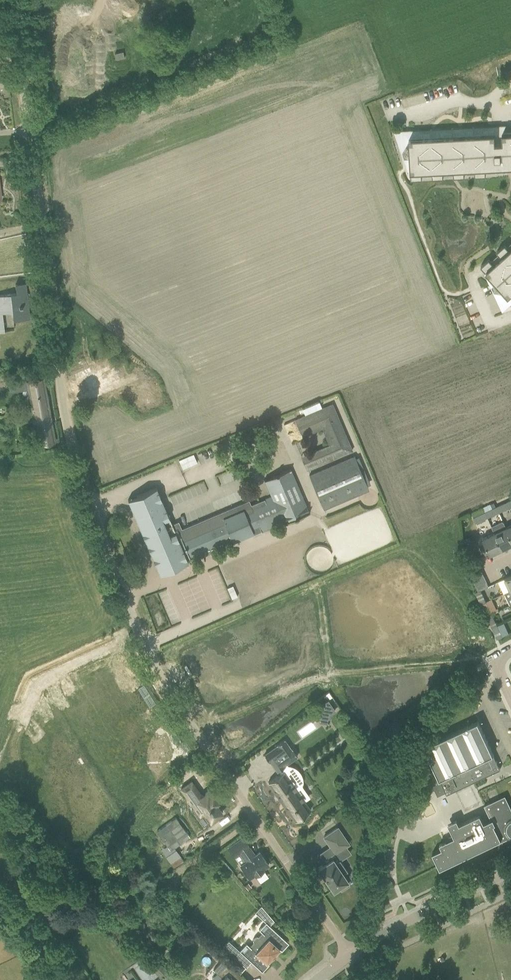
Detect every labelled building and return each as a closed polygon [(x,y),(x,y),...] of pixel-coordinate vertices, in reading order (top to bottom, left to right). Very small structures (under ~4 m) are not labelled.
[(123,51),(115,53),(116,60),(125,58),(123,51)] [(430,137),(420,137),(420,130),(409,131),(409,138),(410,153),(414,153),(414,156),(410,157),(411,172),(411,179),(422,178),(422,171),(432,171),(433,178),(443,177),(443,170),(453,170),(454,177),(465,176),(464,169),(475,168),(475,175),(486,175),(486,168),(510,167),(510,133),(502,133),(500,129),(495,130),(495,129),(494,129),(494,133),(484,134),(483,127),(473,127),(473,134),(462,135),(462,128),(451,129),(452,136),(441,136),(441,129),(430,130),(430,137)] [(509,249),(505,244),(497,251),(501,256),(494,263),(489,258),(481,266),(486,271),(485,271),(496,282),(499,279),(501,282),(498,285),(508,296),(510,299),(510,248),(509,249)] [(11,294),(0,295),(0,332),(6,331),(4,313),(14,312),(15,320),(29,318),(28,304),(21,305),(21,300),(22,300),(21,293),(11,294)] [(77,379),(70,382),(76,397),(85,393),(116,380),(110,366),(95,372),(92,366),(74,374),(77,379)] [(26,381),(17,382),(19,391),(28,389),(33,418),(31,419),(31,422),(34,422),(38,444),(46,442),(56,441),(51,418),(44,377),(34,379),(26,381)] [(303,409),(305,415),(322,408),(319,402),(303,409)] [(328,444),(300,456),(306,470),(353,450),(333,403),(322,408),(305,415),(295,419),(302,436),(322,428),(328,444)] [(354,455),(308,474),(323,508),(368,489),(354,455)] [(186,457),(179,459),(182,469),(190,466),(186,457)] [(251,506),(249,501),(181,530),(178,524),(173,526),(156,488),(136,496),(137,497),(137,496),(141,505),(133,508),(132,506),(131,507),(160,574),(162,573),(169,570),(168,568),(185,561),(186,563),(188,562),(186,558),(189,557),(190,561),(191,561),(205,555),(205,553),(209,551),(210,553),(234,543),(233,541),(253,533),(254,534),(283,522),(283,524),(310,513),(291,468),(264,481),(271,497),(251,506)] [(496,507),(498,512),(510,507),(508,502),(496,507)] [(484,513),(487,518),(498,512),(496,507),(484,513)] [(484,513),(473,518),(475,523),(487,518),(484,513)] [(510,545),(510,539),(506,528),(503,522),(492,528),(494,533),(502,549),(510,545)] [(484,543),(489,553),(490,555),(502,549),(494,533),(483,539),(484,543)] [(485,555),(489,553),(484,543),(480,545),(485,555)] [(483,575),(480,570),(470,575),(472,580),(483,575)] [(475,585),(485,580),(483,575),(472,580),(475,585)] [(477,591),(480,589),(488,586),(485,580),(475,585),(477,591)] [(233,585),(227,588),(232,599),(237,596),(233,585)] [(480,589),(477,591),(475,592),(480,603),(485,600),(480,589)] [(486,615),(491,613),(485,600),(480,603),(486,615)] [(496,624),(491,613),(486,615),(491,627),(496,624)] [(492,628),(497,638),(502,635),(496,624),(491,627),(492,628)] [(318,708),(321,712),(330,714),(335,710),(328,701),(318,708)] [(477,720),(468,724),(425,745),(447,793),(500,769),(477,720)] [(286,764),(297,756),(292,749),(291,749),(284,739),(277,744),(277,746),(264,755),(269,762),(270,761),(277,771),(278,771),(280,774),(268,782),(295,821),(299,818),(301,820),(308,815),(306,813),(310,810),(304,800),(309,797),(286,764)] [(431,781),(438,795),(445,791),(439,776),(431,781)] [(191,781),(181,788),(194,807),(191,808),(198,817),(204,813),(210,821),(222,813),(216,804),(218,803),(212,794),(210,795),(207,792),(202,796),(191,781)] [(505,795),(484,805),(491,819),(484,822),(480,814),(459,824),(457,819),(448,823),(450,828),(454,836),(439,843),(442,848),(432,853),(438,865),(440,869),(501,840),(501,841),(510,837),(510,807),(505,795)] [(175,817),(156,831),(170,850),(171,850),(175,847),(189,836),(175,817)] [(40,836),(32,827),(23,836),(31,845),(40,836)] [(349,844),(338,827),(323,837),(335,853),(349,844)] [(249,879),(260,871),(268,865),(259,852),(255,855),(242,837),(227,848),(234,857),(239,854),(244,862),(239,865),(249,879)] [(335,862),(332,858),(318,867),(323,875),(328,882),(333,890),(339,886),(341,889),(348,884),(346,881),(347,880),(343,873),(347,870),(339,859),(335,862)] [(240,950),(241,950),(241,951),(229,940),(223,946),(235,957),(239,960),(246,967),(251,961),(261,970),(268,963),(267,961),(279,948),(286,940),(269,925),(274,920),(261,905),(255,912),(265,922),(259,929),(262,932),(258,936),(256,936),(252,940),(253,942),(250,945),(247,942),(240,950)] [(167,971),(153,957),(148,962),(162,976),(167,971)] [(236,971),(222,958),(213,969),(222,977),(220,979),(236,979),(240,975),(243,978),(243,977),(236,971)]
